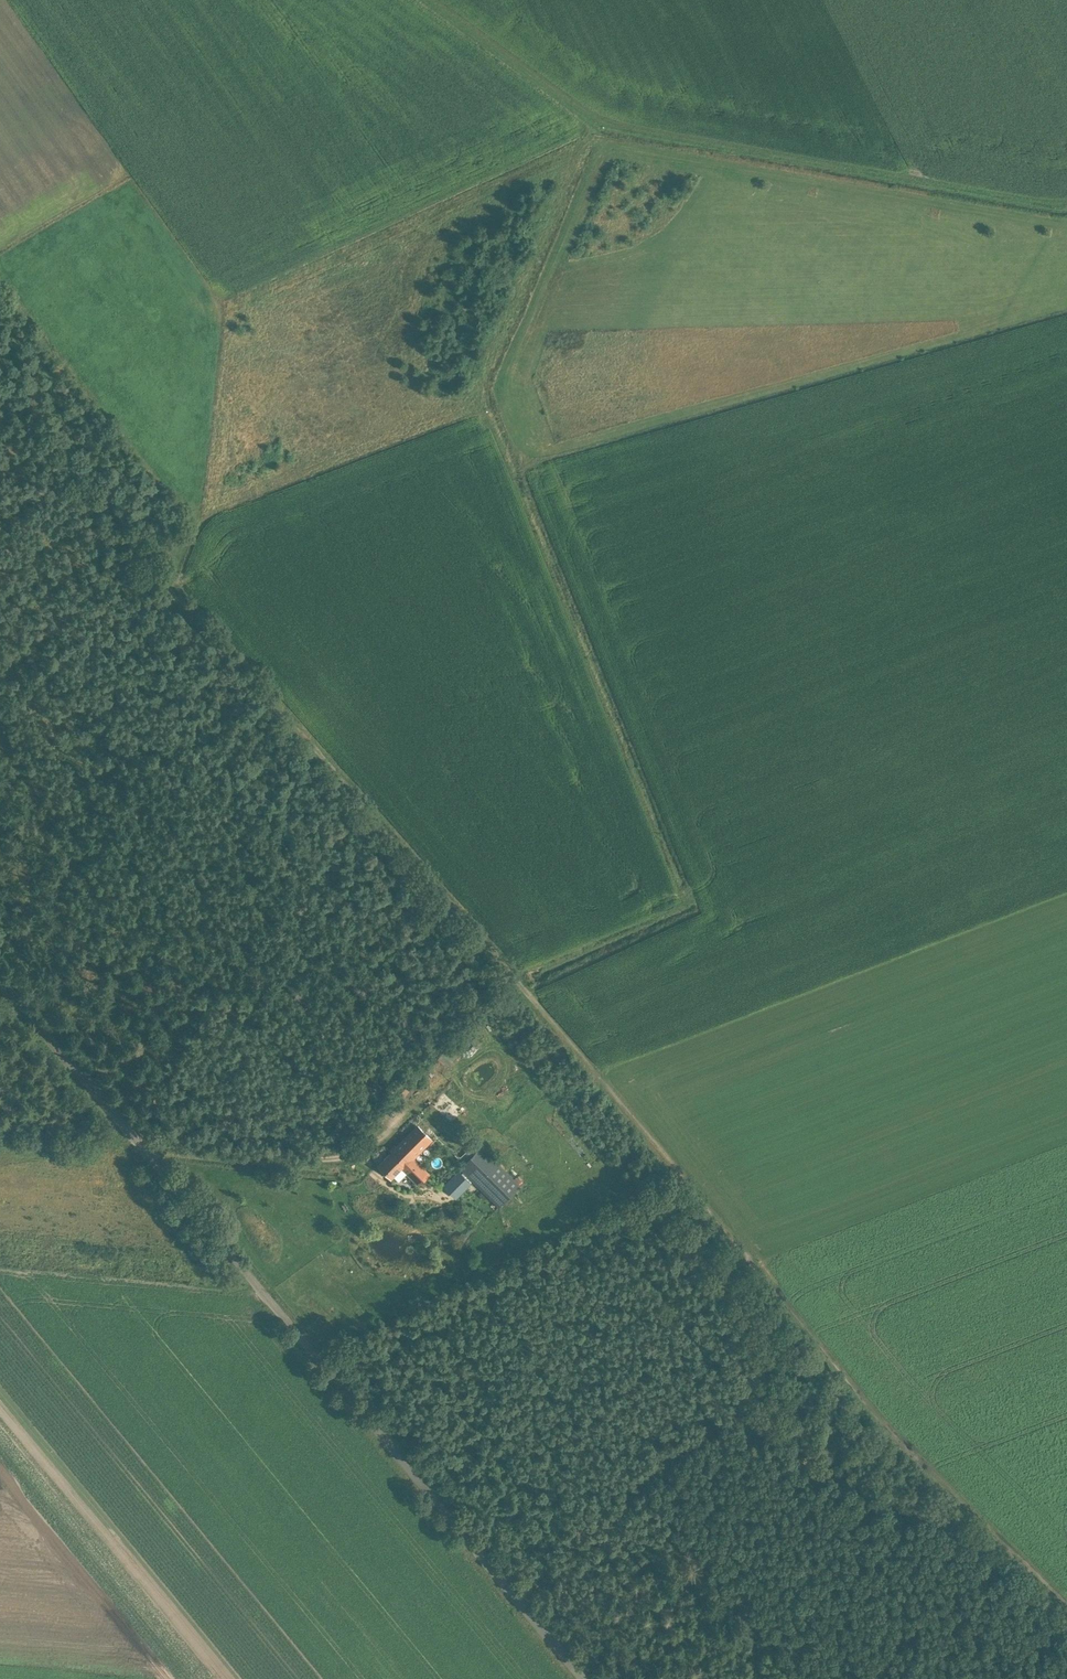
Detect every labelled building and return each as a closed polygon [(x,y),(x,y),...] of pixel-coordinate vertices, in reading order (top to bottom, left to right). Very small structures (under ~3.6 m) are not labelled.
[(437,1129),(425,1117),(418,1125),(417,1125),(377,1165),(391,1178),(401,1168),(418,1185),(429,1174),(413,1158),(432,1139),(429,1136),(437,1129)] [(481,1146),(460,1168),(499,1207),(520,1186),(481,1146)] [(461,1193),(471,1183),(458,1170),(443,1185),(449,1192),(454,1187),(461,1193)]
